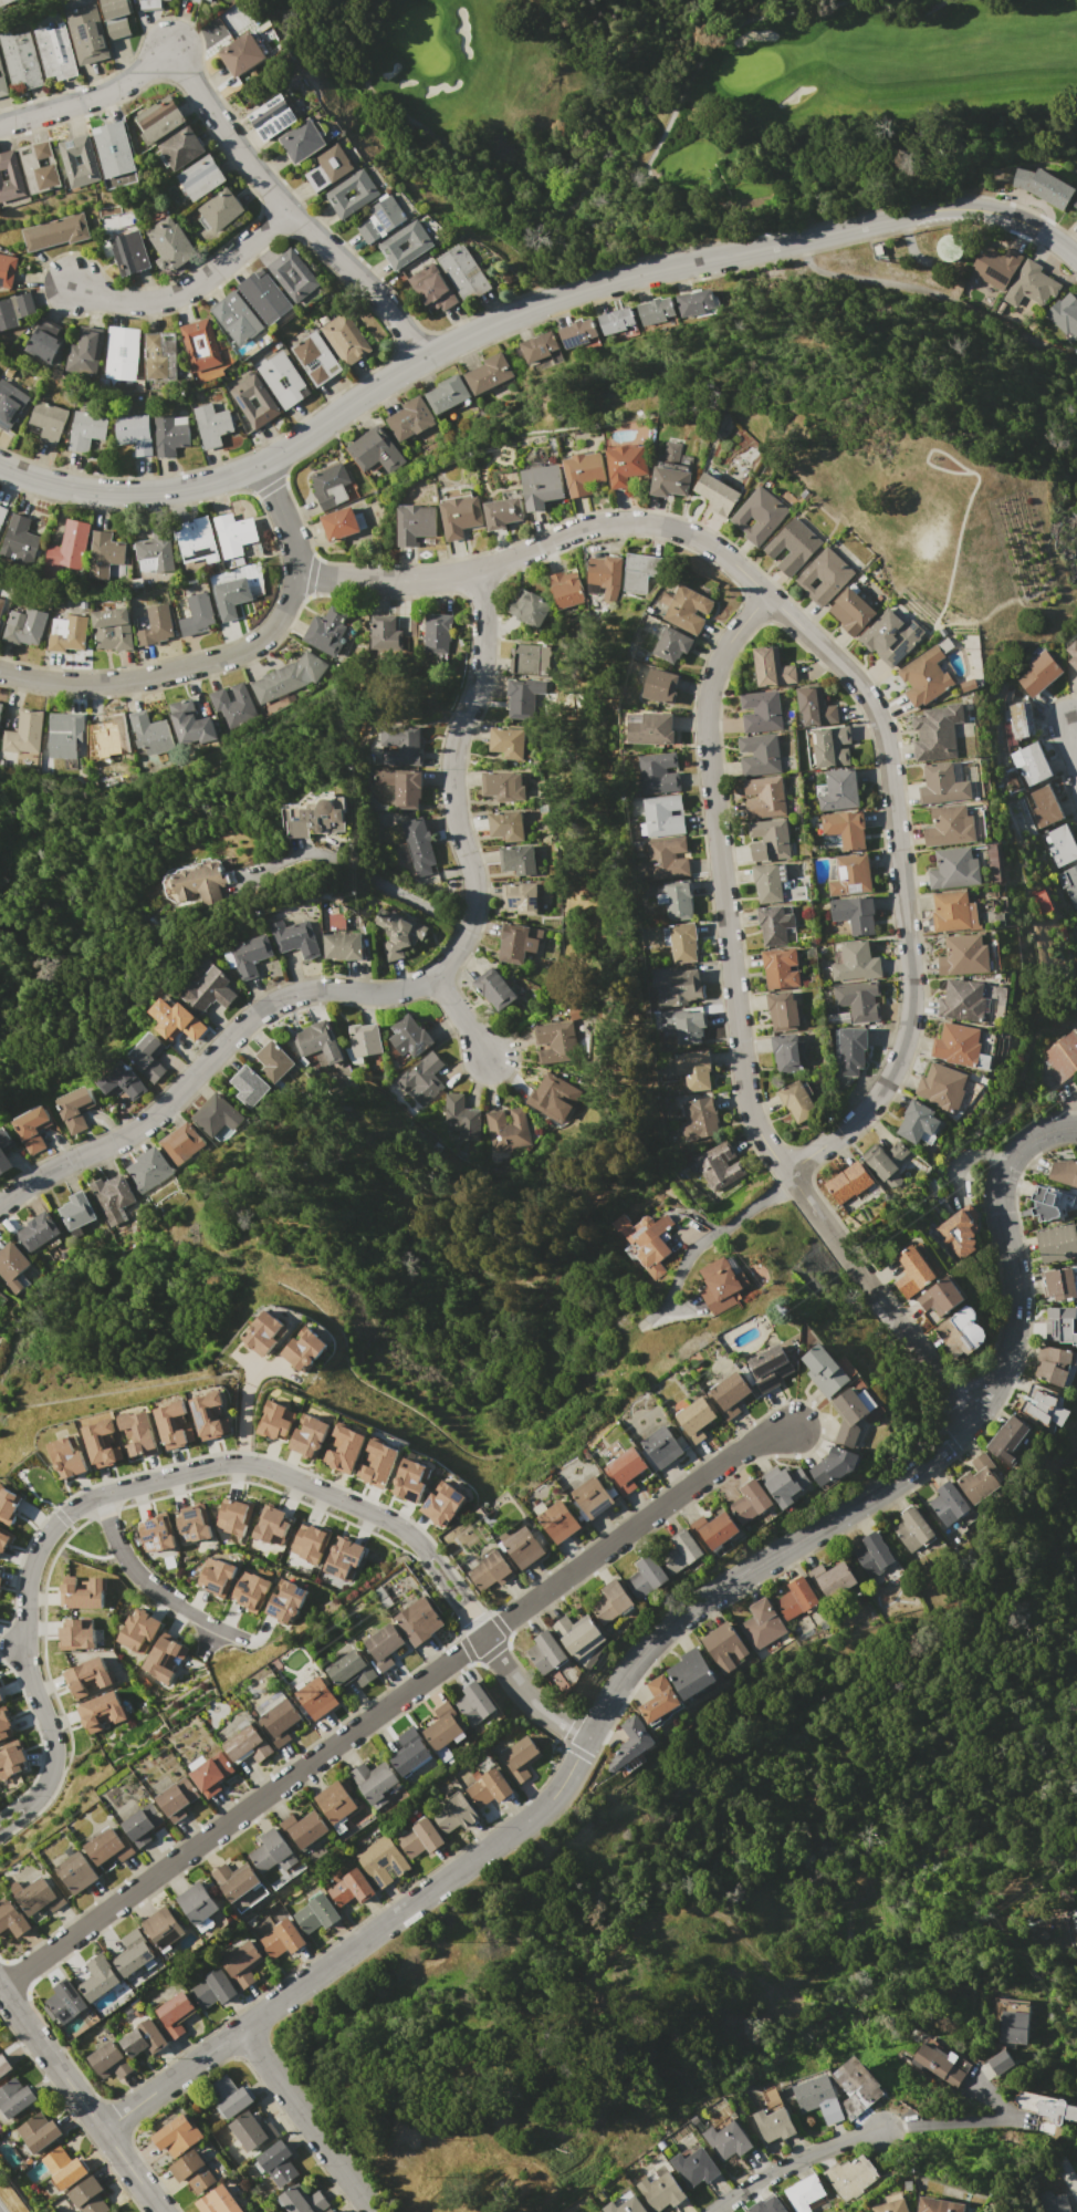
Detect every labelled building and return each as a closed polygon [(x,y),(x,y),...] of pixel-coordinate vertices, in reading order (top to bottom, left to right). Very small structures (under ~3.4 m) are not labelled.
[(20,0),(0,9),(0,0),(20,0)] [(111,41),(99,0),(129,0),(137,28),(129,30),(132,34),(111,41)] [(138,10),(138,0),(168,0),(168,1),(160,1),(161,9),(138,10)] [(64,13),(95,4),(111,56),(80,65),(64,13)] [(31,31),(48,27),(49,30),(56,28),(55,23),(63,22),(77,74),(56,81),(55,75),(44,79),(31,31)] [(13,92),(0,47),(0,34),(10,31),(11,35),(28,31),(43,83),(13,92)] [(218,52),(248,31),(265,58),(236,77),(218,52)] [(245,116),(280,93),(299,122),(264,145),(245,116)] [(133,118),(169,94),(187,121),(148,146),(140,134),(143,133),(133,118)] [(278,138),(310,117),(327,144),(295,166),(278,138)] [(92,128),(122,120),(136,169),(106,178),(92,128)] [(157,145),(188,124),(206,150),(174,172),(169,164),(166,166),(158,155),(161,153),(157,145)] [(59,143),(88,134),(102,179),(73,189),(59,143)] [(19,148),(50,139),(63,185),(31,194),(19,148)] [(305,174),(320,164),(315,157),(337,143),(354,168),(317,193),(305,174)] [(27,195),(0,202),(0,153),(14,149),(27,195)] [(176,175),(209,154),(227,179),(194,201),(188,194),(184,196),(176,185),(180,181),(176,175)] [(1025,189),(1038,166),(1075,188),(1062,211),(1025,189)] [(325,194),(364,168),(381,195),(343,220),(325,194)] [(198,208),(227,186),(245,210),(217,232),(212,227),(207,230),(198,219),(200,217),(199,215),(201,212),(198,208)] [(357,226),(373,215),(367,206),(387,193),(389,196),(390,195),(407,220),(370,246),(357,226)] [(21,230),(82,212),(88,238),(70,243),(69,240),(27,252),(21,230)] [(144,232),(168,216),(174,225),(176,222),(198,253),(172,270),(168,268),(166,270),(161,270),(155,260),(160,257),(144,232)] [(379,245),(417,219),(435,245),(397,270),(379,245)] [(109,240),(138,230),(150,267),(122,277),(109,240)] [(936,258),(960,261),(963,236),(939,233),(936,258)] [(435,259),(459,243),(461,247),(464,243),(491,287),(463,304),(435,259)] [(1022,257),(1003,291),(969,271),(984,245),(1003,256),(1007,248),(1022,257)] [(266,267),(291,247),(320,284),(295,303),(266,267)] [(11,289),(0,287),(0,254),(18,258),(11,289)] [(1027,258),(1043,267),(1039,271),(1062,284),(1054,298),(1049,294),(1043,307),(1024,295),(1016,307),(1003,299),(1027,258)] [(406,279),(431,261),(458,301),(442,311),(440,308),(436,310),(433,308),(428,311),(406,279)] [(237,285),(261,267),(292,307),(268,325),(237,285)] [(676,295),(711,289),(714,309),(704,311),(705,313),(680,318),(676,295)] [(210,310),(234,290),(264,328),(239,347),(210,310)] [(1069,291),(1076,299),(1076,337),(1073,342),(1043,313),(1058,298),(1060,300),(1069,291)] [(18,325),(0,330),(0,300),(9,298),(9,297),(14,295),(14,297),(29,292),(34,314),(17,319),(18,325)] [(637,305),(650,302),(650,301),(660,299),(670,297),(675,315),(666,318),(667,320),(641,326),(637,305)] [(598,315),(610,312),(620,309),(620,310),(630,308),(638,335),(620,340),(618,332),(604,335),(598,315)] [(320,329),(343,312),(370,350),(346,367),(320,329)] [(558,329),(573,324),(572,323),(581,320),(581,321),(590,318),(600,345),(585,350),(583,344),(566,350),(558,329)] [(178,326),(209,319),(221,363),(191,372),(178,326)] [(24,347),(29,340),(34,331),(35,331),(42,320),(67,334),(51,363),(24,347)] [(63,370),(69,344),(76,345),(81,325),(104,331),(95,376),(63,370)] [(108,326),(139,329),(135,380),(104,377),(108,326)] [(290,347),(315,330),(342,370),(316,387),(290,347)] [(520,343),(552,331),(560,350),(558,350),(563,361),(532,373),(520,343)] [(144,333),(175,333),(176,388),(145,388),(144,333)] [(255,368),(282,351),(310,392),(284,409),(255,368)] [(463,374),(484,364),(483,360),(501,351),(513,375),(473,395),(463,374)] [(228,391),(254,373),(281,412),(254,430),(228,391)] [(425,394),(439,386),(438,384),(458,373),(470,396),(435,414),(425,394)] [(7,432),(0,427),(0,378),(30,398),(7,432)] [(386,418),(405,408),(402,405),(420,395),(435,422),(398,442),(386,418)] [(35,399),(67,411),(56,446),(38,440),(42,427),(28,423),(35,399)] [(192,408),(211,403),(213,413),(228,408),(234,430),(220,435),(223,445),(203,450),(192,408)] [(74,411),(107,416),(104,440),(90,438),(88,453),(69,449),(74,411)] [(113,417),(147,413),(149,437),(150,437),(151,454),(135,456),(133,443),(116,445),(113,417)] [(153,416),(171,414),(172,418),(187,416),(189,445),(174,447),(175,455),(157,457),(153,416)] [(346,448),(378,424),(407,463),(389,475),(381,465),(368,475),(365,470),(364,471),(346,448)] [(607,450),(616,449),(616,447),(630,445),(630,447),(645,445),(648,474),(628,476),(629,488),(611,489),(607,450)] [(563,459),(573,457),(572,455),(585,453),(586,455),(600,453),(606,480),(587,484),(588,490),(592,489),(592,494),(571,498),(563,459)] [(311,476),(342,461),(352,482),(343,487),(348,498),(323,510),(311,485),(314,482),(311,476)] [(523,470),(560,464),(565,497),(545,500),(546,509),(530,512),(523,470)] [(656,466),(691,472),(687,497),(668,494),(668,498),(651,495),(656,466)] [(693,490),(705,471),(740,494),(735,500),(736,501),(724,519),(710,510),(713,506),(709,502),(710,500),(693,490)] [(730,520),(760,486),(788,510),(756,548),(743,537),(746,534),(730,520)] [(440,503),(450,502),(449,499),(462,497),(463,499),(478,497),(479,500),(480,500),(483,525),(463,528),(466,539),(447,541),(440,503)] [(484,503),(520,497),(523,520),(508,522),(509,528),(490,531),(484,503)] [(398,507),(407,507),(407,505),(421,505),(421,507),(436,507),(436,537),(416,537),(416,542),(419,542),(419,547),(398,547),(398,507)] [(321,517),(352,506),(354,513),(360,511),(366,527),(359,529),(360,530),(328,541),(321,517)] [(31,559),(0,547),(0,544),(12,512),(30,519),(25,532),(39,537),(31,559)] [(212,518),(231,513),(233,522),(253,518),(258,539),(240,543),(242,554),(222,559),(212,518)] [(763,550),(795,516),(823,541),(787,577),(776,567),(791,552),(785,547),(772,559),(763,550)] [(46,544),(60,547),(65,519),(90,523),(81,570),(43,562),(46,544)] [(172,525),(188,520),(191,533),(198,531),(197,528),(209,525),(219,560),(207,563),(205,557),(182,562),(172,525)] [(133,542),(150,540),(150,538),(153,537),(151,528),(167,526),(172,571),(154,573),(154,570),(137,572),(133,542)] [(92,530),(111,532),(111,541),(124,542),(122,565),(107,563),(106,573),(87,572),(92,530)] [(795,581),(827,546),(855,572),(820,609),(808,598),(811,595),(795,581)] [(628,553),(661,558),(659,578),(647,575),(645,594),(623,591),(628,553)] [(590,558),(605,559),(605,557),(623,558),(619,593),(598,592),(599,585),(588,584),(590,558)] [(548,577),(576,568),(585,598),(584,603),(576,604),(577,606),(569,609),(569,606),(558,610),(553,593),(552,594),(550,588),(552,586),(548,577)] [(213,585),(245,577),(251,600),(233,604),(237,617),(222,622),(213,585)] [(662,619),(680,584),(715,602),(708,615),(696,610),(693,614),(705,620),(698,636),(662,619)] [(828,610),(835,602),(834,601),(849,585),(877,612),(853,636),(841,625),(843,624),(828,610)] [(509,611),(510,610),(509,609),(514,598),(519,600),(525,589),(531,593),(532,591),(544,598),(543,599),(552,604),(538,629),(517,617),(517,616),(509,611)] [(186,596),(207,591),(216,624),(197,629),(198,633),(182,637),(177,619),(191,614),(186,596)] [(134,617),(144,615),(148,619),(147,607),(168,603),(174,636),(167,637),(167,638),(159,641),(159,642),(138,646),(134,617)] [(302,640),(315,614),(323,619),(332,604),(346,612),(341,623),(346,626),(337,641),(341,643),(334,656),(302,640)] [(857,638),(888,605),(907,623),(911,619),(924,631),(912,643),(914,645),(892,668),(872,650),(870,652),(857,638)] [(1,638),(10,610),(23,614),(25,607),(46,613),(36,646),(19,642),(19,644),(1,638)] [(91,612),(127,607),(132,648),(113,651),(113,650),(103,651),(103,647),(95,648),(91,612)] [(427,613),(452,614),(450,654),(424,653),(427,613)] [(53,619),(59,619),(59,616),(66,617),(66,614),(87,616),(83,651),(65,648),(65,652),(49,650),(53,619)] [(372,615),(395,616),(394,631),(401,631),(400,641),(394,641),(394,647),(370,646),(372,615)] [(652,653),(667,625),(693,640),(686,654),(682,653),(680,658),(678,657),(673,664),(652,653)] [(1066,648),(1076,638),(1076,671),(1067,661),(1071,656),(1066,648)] [(516,643),(551,646),(551,648),(552,648),(552,656),(548,656),(548,666),(551,666),(551,672),(547,672),(547,675),(511,673),(512,657),(515,657),(516,643)] [(897,671),(937,644),(945,656),(937,663),(943,674),(948,672),(954,683),(916,709),(905,693),(912,687),(908,681),(905,683),(897,671)] [(753,648),(778,646),(780,666),(795,665),(796,683),(757,686),(753,648)] [(1017,681),(1031,668),(1027,664),(1044,648),(1063,671),(1032,697),(1017,681)] [(249,684),(263,677),(262,675),(297,661),(305,650),(326,664),(311,685),(307,684),(257,704),(249,684)] [(642,696),(650,667),(679,676),(675,690),(677,692),(672,705),(642,696)] [(508,678),(545,681),(544,694),(534,693),(532,719),(508,717),(510,695),(506,695),(508,678)] [(208,694),(224,687),(230,702),(236,699),(230,686),(243,682),(257,717),(227,728),(219,710),(216,712),(215,707),(213,708),(208,694)] [(797,688),(820,685),(822,698),(824,698),(825,706),(837,704),(839,723),(802,727),(797,688)] [(740,694),(777,690),(781,729),(743,733),(742,715),(754,714),(753,708),(741,709),(740,694)] [(168,704),(191,698),(197,719),(210,716),(216,739),(180,749),(168,704)] [(1002,710),(1008,709),(1007,704),(1028,700),(1034,737),(1016,739),(1017,744),(1006,746),(1002,710)] [(910,716),(922,715),(921,710),(947,707),(947,705),(962,703),(964,721),(954,723),(958,756),(916,760),(913,741),(919,740),(918,730),(912,730),(910,716)] [(20,708),(42,712),(38,754),(36,754),(35,759),(2,755),(3,751),(0,750),(3,730),(17,731),(20,708)] [(128,714),(146,709),(148,723),(165,719),(172,750),(145,756),(143,747),(136,748),(128,714)] [(49,713),(84,714),(83,733),(82,733),(82,741),(83,741),(83,757),(75,757),(75,758),(48,758),(49,713)] [(102,715),(125,713),(128,759),(103,761),(103,760),(92,761),(92,759),(88,759),(87,742),(90,742),(90,740),(104,739),(102,715)] [(629,720),(642,721),(642,713),(672,714),(672,730),(673,730),(672,744),(628,741),(629,720)] [(380,726),(420,727),(419,749),(421,749),(421,762),(418,762),(418,767),(384,765),(384,750),(397,750),(397,746),(380,745),(380,726)] [(815,729),(849,726),(850,744),(839,745),(840,748),(848,748),(850,765),(815,768),(813,744),(817,744),(815,729)] [(491,727),(524,730),(521,760),(502,758),(502,752),(489,751),(491,727)] [(738,738),(776,734),(781,772),(742,777),(740,758),(752,757),(752,751),(740,752),(738,738)] [(1008,755),(1036,741),(1053,775),(1027,787),(1018,767),(1015,769),(1008,755)] [(638,756),(676,751),(677,766),(666,767),(666,772),(677,771),(679,790),(641,793),(638,756)] [(923,766),(952,762),(954,782),(971,780),(973,799),(919,804),(918,788),(926,787),(923,766)] [(825,770),(855,768),(858,807),(818,811),(817,797),(816,798),(815,786),(826,785),(825,770)] [(377,770),(421,771),(420,798),(418,798),(418,811),(395,811),(395,786),(377,785),(377,770)] [(481,772),(514,771),(514,772),(521,772),(522,786),(524,786),(524,801),(515,801),(515,802),(494,803),(494,796),(482,796),(481,772)] [(743,780),(782,777),(785,814),(747,819),(745,800),(757,799),(757,793),(744,795),(743,780)] [(1029,793),(1048,785),(1064,817),(1039,828),(1032,810),(1036,808),(1029,793)] [(297,803),(312,791),(317,798),(318,796),(323,793),(326,792),(331,793),(334,796),(335,797),(345,797),(345,812),(344,812),(345,820),(346,820),(346,832),(337,832),(337,833),(310,833),(310,838),(289,838),(289,829),(284,829),(284,804),(297,803)] [(644,799),(680,795),(684,833),(648,837),(644,799)] [(931,808),(966,804),(968,808),(981,807),(981,811),(983,810),(986,840),(924,847),(923,828),(934,827),(933,823),(932,824),(931,808)] [(820,816),(861,810),(864,829),(862,829),(865,850),(840,853),(840,848),(833,849),(832,843),(827,843),(824,841),(824,835),(822,835),(820,816)] [(488,813),(520,811),(522,841),(501,842),(501,838),(490,838),(488,813)] [(400,823),(422,817),(427,831),(429,831),(431,840),(429,841),(436,863),(427,865),(429,874),(417,879),(400,823)] [(747,823),(785,819),(790,858),(753,862),(751,843),(756,842),(755,838),(749,838),(747,823)] [(1065,823),(1076,849),(1076,858),(1064,864),(1065,866),(1056,871),(1038,833),(1047,829),(1048,831),(1065,823)] [(647,842),(684,838),(687,851),(676,852),(677,859),(687,858),(689,874),(669,876),(669,879),(651,881),(647,842)] [(500,849),(532,845),(534,874),(515,876),(514,871),(501,872),(500,849)] [(934,851),(972,847),(973,858),(979,858),(982,885),(929,891),(927,871),(939,870),(939,866),(937,866),(934,851)] [(829,864),(835,863),(834,856),(867,853),(871,892),(828,896),(827,881),(829,864)] [(167,874),(161,882),(165,897),(176,905),(200,901),(202,908),(221,905),(219,894),(230,891),(227,873),(222,873),(219,862),(215,860),(209,860),(209,859),(200,860),(201,862),(196,863),(195,865),(189,866),(176,870),(175,873),(167,874)] [(752,865),(783,862),(785,881),(793,881),(793,886),(804,885),(806,900),(759,904),(757,896),(756,896),(755,883),(754,883),(752,865)] [(1056,874),(1076,864),(1076,907),(1071,910),(1056,874)] [(663,882),(690,880),(693,918),(668,921),(666,903),(658,904),(657,894),(656,886),(663,886),(663,882)] [(502,884),(535,883),(536,914),(517,914),(516,907),(503,907),(502,884)] [(933,893),(968,890),(969,903),(976,902),(979,925),(981,924),(982,928),(933,933),(931,912),(935,911),(933,893)] [(828,901),(874,896),(875,914),(872,914),(875,934),(849,936),(848,920),(830,921),(828,901)] [(410,944),(410,945),(401,947),(404,957),(402,957),(386,960),(381,942),(387,941),(385,933),(388,932),(372,922),(381,904),(402,915),(404,913),(416,920),(428,926),(421,941),(417,938),(414,946),(410,944)] [(757,907),(791,905),(792,913),(794,913),(795,926),(793,926),(794,945),(764,947),(762,928),(761,930),(760,925),(759,925),(757,907)] [(269,924),(282,920),(285,926),(309,918),(321,955),(303,962),(299,948),(280,954),(269,924)] [(503,922),(542,930),(540,941),(536,941),(534,952),(524,949),(521,966),(496,960),(501,939),(500,939),(503,922)] [(669,925),(694,923),(697,939),(696,939),(697,948),(694,948),(697,962),(673,964),(669,925)] [(322,934),(360,933),(362,959),(335,960),(335,958),(323,959),(322,934)] [(226,952),(231,949),(230,946),(266,934),(274,956),(253,963),(258,976),(242,982),(238,966),(231,968),(226,952)] [(947,936),(983,934),(983,944),(987,944),(990,972),(939,975),(938,955),(948,955),(947,936)] [(840,942),(867,939),(869,957),(879,956),(880,975),(832,980),(830,964),(843,963),(840,942)] [(761,951),(795,947),(797,964),(791,965),(791,970),(797,970),(799,987),(766,990),(764,968),(763,968),(761,951)] [(180,997),(195,979),(199,983),(215,964),(227,974),(226,975),(231,980),(226,986),(237,995),(226,1008),(216,999),(202,1016),(180,997)] [(471,983),(493,966),(516,997),(498,1011),(490,1003),(489,1004),(483,996),(482,996),(471,983)] [(668,972),(699,968),(700,985),(702,985),(703,999),(690,1000),(690,1005),(671,1006),(668,972)] [(948,978),(984,983),(982,997),(989,998),(987,1012),(984,1011),(983,1022),(937,1017),(939,996),(945,997),(948,978)] [(832,986),(878,980),(879,995),(874,996),(875,1003),(879,1003),(881,1019),(850,1022),(849,1005),(834,1006),(832,986)] [(766,994),(792,990),(793,1000),(796,999),(799,1029),(783,1030),(773,1031),(771,1019),(770,1019),(768,1010),(766,994)] [(144,1015),(163,994),(170,1000),(170,999),(176,1004),(178,1000),(208,1027),(195,1041),(181,1030),(169,1043),(163,1038),(164,1036),(155,1028),(157,1026),(144,1015)] [(567,1008),(585,1003),(589,1014),(571,1020),(567,1008)] [(673,1015),(707,1011),(708,1026),(702,1027),(703,1036),(701,1036),(702,1043),(678,1046),(673,1015)] [(387,1040),(394,1035),(389,1028),(408,1014),(418,1026),(420,1025),(424,1029),(424,1028),(435,1041),(412,1058),(407,1051),(400,1057),(387,1040)] [(291,1035),(303,1030),(303,1028),(326,1019),(341,1056),(328,1061),(324,1049),(301,1059),(291,1035)] [(533,1027),(569,1021),(575,1060),(538,1065),(536,1050),(547,1049),(546,1042),(536,1045),(533,1027)] [(347,1026),(363,1022),(363,1025),(377,1022),(381,1052),(353,1058),(347,1026)] [(943,1022),(981,1029),(979,1042),(982,1043),(979,1062),(975,1061),(974,1067),(944,1062),(945,1059),(930,1057),(933,1037),(941,1038),(943,1022)] [(839,1028),(866,1028),(866,1049),(864,1049),(864,1068),(857,1067),(857,1077),(840,1076),(840,1049),(839,1049),(839,1028)] [(1076,1028),(1076,1029),(1076,1072),(1055,1088),(1034,1059),(1076,1028)] [(127,1059),(150,1032),(165,1046),(154,1058),(166,1070),(154,1083),(127,1059)] [(771,1036),(796,1034),(801,1068),(775,1070),(771,1036)] [(254,1056),(272,1040),(294,1063),(273,1083),(260,1070),(264,1066),(254,1056)] [(394,1082),(407,1071),(408,1072),(431,1050),(445,1065),(432,1076),(436,1078),(410,1100),(394,1082)] [(676,1058),(683,1057),(682,1053),(710,1050),(712,1068),(711,1068),(711,1071),(709,1071),(711,1089),(688,1092),(686,1073),(677,1074),(676,1058)] [(96,1082),(123,1060),(147,1090),(132,1102),(121,1088),(108,1097),(96,1082)] [(913,1098),(921,1076),(926,1078),(932,1061),(970,1076),(965,1089),(966,1090),(958,1111),(951,1109),(950,1112),(913,1098)] [(230,1081),(245,1065),(270,1088),(249,1109),(236,1095),(240,1091),(230,1081)] [(523,1101),(532,1088),(535,1089),(546,1072),(579,1092),(560,1124),(523,1101)] [(776,1091),(799,1079),(817,1113),(797,1124),(790,1109),(788,1110),(786,1105),(784,1107),(776,1091)] [(55,1101),(87,1086),(96,1104),(81,1112),(87,1126),(71,1134),(55,1101)] [(190,1118),(216,1091),(242,1117),(232,1129),(236,1132),(232,1135),(226,1138),(215,1142),(190,1118)] [(477,1140),(478,1108),(461,1108),(462,1093),(444,1092),(443,1129),(457,1130),(456,1139),(477,1140)] [(682,1103),(713,1095),(718,1113),(717,1113),(719,1122),(717,1122),(719,1134),(683,1142),(680,1123),(687,1121),(682,1103)] [(896,1133),(905,1118),(903,1117),(907,1112),(905,1112),(913,1098),(935,1111),(932,1117),(938,1119),(938,1118),(942,1120),(932,1136),(923,1131),(916,1144),(896,1133)] [(12,1122),(14,1121),(13,1120),(40,1105),(41,1107),(44,1104),(54,1122),(39,1131),(48,1147),(30,1157),(12,1122)] [(484,1112),(502,1110),(506,1131),(511,1131),(508,1109),(522,1107),(527,1143),(491,1149),(484,1112)] [(158,1142),(188,1120),(205,1142),(175,1164),(158,1142)] [(14,1166),(0,1175),(0,1130),(6,1126),(8,1130),(7,1130),(11,1139),(12,1138),(17,1144),(9,1150),(7,1146),(3,1149),(14,1166)] [(902,1165),(896,1171),(902,1180),(890,1190),(866,1160),(868,1157),(864,1153),(876,1143),(886,1153),(899,1140),(910,1152),(899,1162),(902,1165)] [(693,1159),(726,1141),(734,1155),(725,1160),(728,1165),(738,1161),(744,1173),(712,1191),(693,1159)] [(126,1167),(136,1161),(135,1159),(155,1146),(171,1173),(140,1191),(126,1167)] [(823,1182),(858,1159),(874,1182),(838,1205),(823,1182)] [(1048,1175),(1049,1178),(1073,1185),(1076,1187),(1076,1161),(1053,1161),(1048,1175)] [(88,1183),(101,1177),(103,1183),(105,1183),(104,1181),(122,1173),(135,1201),(121,1207),(125,1218),(107,1226),(88,1183)] [(1069,1186),(1076,1188),(1076,1217),(1065,1219),(1064,1217),(1067,1215),(1065,1208),(1058,1206),(1059,1208),(1060,1214),(1059,1215),(1059,1217),(1053,1219),(1039,1222),(1038,1215),(1034,1216),(1033,1208),(1038,1207),(1038,1202),(1031,1198),(1033,1192),(1037,1193),(1039,1185),(1048,1187),(1049,1186),(1056,1188),(1068,1192),(1069,1186)] [(57,1208),(63,1206),(62,1204),(70,1201),(69,1196),(83,1190),(95,1217),(65,1232),(61,1222),(63,1221),(57,1208)] [(968,1249),(960,1256),(956,1250),(953,1253),(947,1243),(945,1244),(942,1239),(943,1239),(935,1227),(970,1204),(976,1213),(976,1216),(975,1217),(976,1222),(976,1229),(971,1226),(970,1227),(974,1233),(973,1237),(975,1239),(975,1243),(972,1245),(974,1247),(971,1249),(968,1249)] [(13,1233),(28,1225),(27,1223),(45,1211),(60,1232),(27,1253),(13,1233)] [(629,1245),(618,1230),(617,1232),(609,1223),(623,1211),(631,1222),(629,1223),(634,1227),(641,1222),(644,1217),(648,1215),(652,1217),(655,1223),(655,1224),(669,1214),(676,1222),(671,1225),(672,1227),(669,1229),(668,1228),(665,1230),(670,1237),(665,1242),(670,1249),(670,1253),(658,1261),(667,1273),(655,1281),(645,1266),(641,1266),(634,1256),(629,1259),(623,1250),(629,1245)] [(1076,1223),(1076,1227),(1076,1255),(1044,1264),(1036,1233),(1076,1223)] [(7,1281),(0,1274),(0,1250),(11,1240),(30,1263),(14,1277),(22,1286),(13,1295),(4,1284),(7,1281)] [(895,1282),(907,1275),(903,1270),(906,1268),(897,1255),(913,1244),(937,1277),(906,1298),(895,1282)] [(700,1270),(725,1256),(734,1273),(741,1268),(749,1284),(731,1294),(736,1302),(713,1316),(699,1291),(709,1286),(700,1270)] [(1041,1273),(1076,1266),(1076,1298),(1076,1300),(1069,1301),(1068,1299),(1062,1300),(1062,1302),(1046,1305),(1041,1273)] [(917,1298),(949,1275),(966,1300),(942,1317),(935,1308),(933,1310),(931,1307),(926,1311),(917,1298)] [(935,1330),(968,1305),(971,1306),(973,1308),(976,1312),(976,1318),(975,1320),(974,1323),(983,1329),(985,1335),(983,1342),(968,1354),(958,1343),(947,1344),(935,1330)] [(1073,1306),(1076,1306),(1076,1346),(1075,1346),(1075,1342),(1060,1342),(1062,1340),(1046,1340),(1046,1322),(1048,1322),(1049,1308),(1063,1308),(1063,1307),(1073,1307),(1073,1306)] [(242,1337),(243,1335),(247,1338),(251,1333),(250,1332),(250,1328),(269,1308),(289,1327),(287,1328),(289,1329),(281,1337),(280,1336),(281,1335),(279,1332),(275,1336),(279,1338),(278,1341),(263,1357),(251,1346),(250,1348),(247,1344),(248,1342),(242,1337)] [(281,1353),(296,1337),(299,1337),(301,1338),(299,1339),(301,1341),(304,1337),(300,1332),(307,1325),(330,1343),(326,1347),(328,1348),(325,1352),(323,1350),(314,1360),(311,1364),(306,1364),(303,1368),(306,1371),(305,1373),(302,1370),(299,1370),(293,1364),(292,1363),(281,1353)] [(802,1359),(820,1342),(851,1379),(828,1399),(805,1373),(811,1369),(802,1359)] [(745,1362),(778,1343),(794,1370),(777,1380),(780,1383),(761,1394),(750,1374),(752,1372),(745,1362)] [(1041,1344),(1076,1351),(1076,1364),(1073,1364),(1070,1371),(1065,1387),(1035,1375),(1038,1363),(1042,1364),(1042,1362),(1038,1360),(1041,1344)] [(708,1392),(735,1371),(751,1391),(723,1412),(708,1392)] [(1064,1408),(1071,1411),(1062,1425),(1052,1420),(1049,1425),(1017,1412),(1025,1400),(1022,1399),(1024,1394),(1027,1395),(1033,1383),(1038,1384),(1037,1390),(1059,1399),(1060,1396),(1065,1398),(1064,1408)] [(843,1419),(844,1419),(832,1403),(851,1387),(858,1394),(865,1390),(877,1406),(856,1423),(860,1430),(855,1450),(835,1444),(843,1419)] [(191,1401),(207,1396),(207,1393),(220,1390),(223,1404),(220,1405),(222,1411),(215,1414),(217,1421),(222,1419),(222,1420),(228,1419),(231,1431),(222,1434),(222,1435),(203,1441),(191,1401)] [(673,1416),(702,1396),(717,1415),(700,1429),(705,1436),(693,1446),(684,1434),(686,1433),(673,1416)] [(257,1433),(265,1412),(264,1411),(271,1399),(289,1406),(287,1409),(297,1413),(285,1440),(276,1436),(274,1441),(270,1439),(270,1441),(264,1439),(265,1436),(260,1434),(260,1435),(257,1434),(258,1433),(257,1433)] [(156,1410),(170,1405),(170,1404),(184,1401),(187,1413),(185,1414),(186,1422),(178,1424),(179,1431),(186,1429),(186,1430),(192,1429),(196,1441),(186,1444),(187,1445),(166,1451),(156,1410)] [(119,1417),(148,1411),(158,1453),(143,1456),(143,1454),(128,1457),(119,1417)] [(289,1447),(297,1427),(303,1430),(306,1424),(300,1422),(304,1412),(331,1424),(330,1427),(332,1429),(330,1432),(328,1431),(327,1433),(323,1444),(323,1447),(320,1450),(316,1450),(314,1455),(317,1456),(316,1460),(310,1456),(309,1460),(303,1457),(304,1454),(289,1447)] [(985,1447),(1003,1425),(1004,1425),(1013,1414),(1033,1430),(1015,1452),(1021,1456),(1012,1467),(985,1447)] [(84,1425),(114,1417),(118,1432),(114,1433),(116,1440),(107,1442),(109,1448),(115,1446),(116,1448),(122,1446),(125,1460),(118,1461),(118,1462),(115,1463),(116,1465),(111,1466),(111,1465),(95,1470),(84,1425)] [(323,1462),(328,1448),(332,1451),(338,1436),(334,1435),(339,1424),(368,1436),(351,1476),(333,1468),(334,1466),(323,1462)] [(639,1443),(663,1425),(683,1452),(656,1472),(640,1452),(644,1450),(639,1443)] [(49,1444),(72,1436),(73,1441),(72,1441),(76,1451),(81,1450),(88,1471),(76,1475),(64,1479),(63,1478),(60,1481),(59,1477),(63,1476),(61,1471),(56,1471),(55,1467),(56,1465),(49,1444)] [(356,1475),(362,1464),(366,1466),(373,1452),(368,1450),(374,1439),(401,1452),(384,1489),(365,1481),(366,1479),(356,1475)] [(604,1471),(608,1468),(606,1466),(634,1446),(649,1466),(631,1478),(637,1486),(621,1497),(615,1488),(616,1487),(604,1471)] [(832,1479),(819,1487),(808,1471),(829,1457),(833,1446),(858,1455),(854,1468),(849,1472),(833,1483),(832,1479)] [(955,1482),(970,1471),(973,1475),(977,1473),(970,1462),(984,1452),(1005,1483),(972,1506),(955,1482)] [(396,1482),(407,1456),(431,1468),(426,1482),(428,1483),(425,1491),(426,1491),(419,1504),(395,1493),(398,1485),(396,1482)] [(761,1477),(777,1465),(781,1471),(786,1467),(790,1474),(801,1466),(811,1482),(791,1496),(795,1502),(783,1509),(761,1477)] [(571,1493),(594,1475),(614,1502),(590,1519),(571,1493)] [(730,1505),(743,1496),(739,1489),(754,1477),(773,1504),(744,1525),(730,1505)] [(420,1508),(433,1492),(439,1496),(442,1492),(438,1487),(443,1479),(469,1497),(458,1512),(457,1510),(443,1529),(433,1522),(435,1522),(431,1518),(432,1517),(420,1508)] [(928,1503),(939,1494),(935,1489),(950,1479),(976,1516),(965,1525),(966,1528),(953,1537),(928,1503)] [(10,1526),(0,1520),(0,1484),(1,1483),(4,1485),(3,1486),(18,1495),(14,1502),(19,1505),(13,1514),(15,1515),(14,1517),(15,1518),(12,1525),(11,1524),(10,1526)] [(536,1517),(565,1497),(568,1503),(567,1504),(582,1525),(555,1544),(536,1517)] [(215,1525),(216,1522),(215,1522),(217,1517),(218,1518),(224,1502),(230,1504),(231,1499),(233,1500),(233,1499),(249,1505),(250,1502),(254,1504),(243,1536),(226,1530),(226,1529),(215,1525)] [(252,1536),(265,1503),(270,1504),(268,1508),(273,1510),(274,1506),(286,1512),(283,1519),(290,1522),(284,1536),(285,1536),(284,1539),(283,1544),(281,1543),(280,1545),(270,1541),(270,1543),(252,1536)] [(892,1528),(903,1519),(900,1516),(902,1514),(901,1512),(912,1504),(934,1535),(933,1536),(935,1538),(924,1546),(922,1543),(910,1552),(892,1528)] [(177,1518),(184,1516),(181,1508),(194,1505),(195,1508),(200,1507),(205,1525),(208,1524),(211,1536),(192,1541),(192,1539),(181,1541),(181,1539),(180,1539),(179,1535),(180,1535),(179,1531),(180,1531),(177,1518)] [(688,1527),(703,1515),(709,1523),(725,1510),(744,1537),(733,1545),(734,1546),(720,1557),(717,1552),(710,1557),(688,1527)] [(140,1527),(147,1526),(146,1522),(147,1520),(147,1519),(151,1517),(151,1518),(165,1515),(166,1518),(165,1518),(169,1535),(172,1534),(175,1546),(147,1554),(146,1548),(144,1549),(143,1545),(145,1545),(140,1527)] [(289,1551),(293,1543),(294,1540),(295,1540),(302,1527),(307,1529),(310,1526),(311,1527),(312,1524),(316,1526),(316,1527),(326,1533),(327,1529),(332,1531),(328,1539),(325,1538),(320,1551),(322,1552),(316,1565),(289,1551)] [(502,1544),(526,1526),(546,1552),(522,1570),(502,1544)] [(1,1552),(0,1554),(0,1527),(11,1534),(12,1533),(17,1535),(10,1545),(8,1544),(2,1554),(1,1552)] [(660,1557),(675,1546),(669,1538),(684,1527),(704,1554),(673,1576),(660,1557)] [(851,1551),(864,1544),(861,1539),(877,1530),(896,1564),(868,1580),(851,1551)] [(323,1570),(324,1568),(322,1567),(324,1562),(326,1564),(332,1551),(332,1548),(333,1546),(335,1545),(337,1545),(341,1537),(365,1547),(349,1582),(323,1570)] [(466,1572),(482,1560),(481,1559),(495,1548),(515,1575),(501,1585),(498,1580),(480,1592),(466,1572)] [(625,1579),(641,1568),(637,1562),(651,1552),(670,1578),(640,1600),(625,1579)] [(197,1585),(210,1557),(218,1561),(219,1559),(231,1565),(232,1564),(238,1567),(229,1586),(230,1586),(223,1599),(221,1599),(221,1600),(215,1597),(216,1596),(212,1595),(213,1592),(197,1585)] [(806,1572),(822,1564),(826,1571),(844,1560),(857,1582),(825,1602),(806,1572)] [(231,1597),(243,1570),(253,1575),(254,1574),(272,1581),(257,1614),(248,1610),(249,1607),(243,1603),(242,1606),(239,1605),(240,1601),(231,1597)] [(774,1600),(790,1591),(785,1586),(803,1575),(819,1603),(803,1613),(802,1612),(787,1621),(774,1600)] [(63,1576),(76,1576),(76,1583),(77,1583),(77,1589),(81,1589),(81,1581),(91,1581),(91,1578),(104,1578),(104,1592),(103,1592),(103,1605),(103,1607),(60,1607),(60,1586),(62,1586),(62,1585),(63,1585),(63,1576)] [(265,1612),(281,1578),(307,1591),(306,1593),(309,1595),(307,1598),(305,1598),(299,1610),(299,1611),(297,1613),(296,1616),(292,1616),(290,1621),(293,1622),(292,1624),(265,1612)] [(589,1606),(606,1593),(602,1588),(616,1578),(635,1605),(604,1626),(589,1606)] [(394,1618),(425,1595),(446,1623),(416,1647),(394,1618)] [(739,1624),(754,1616),(749,1608),(765,1597),(787,1632),(755,1651),(739,1624)] [(117,1641),(127,1623),(126,1623),(130,1614),(135,1617),(139,1608),(143,1610),(144,1609),(147,1610),(146,1612),(150,1614),(149,1614),(164,1623),(160,1630),(158,1629),(156,1632),(158,1633),(145,1657),(117,1641)] [(553,1624),(567,1613),(574,1622),(586,1613),(605,1639),(577,1660),(561,1638),(562,1637),(553,1624)] [(59,1627),(66,1627),(66,1620),(82,1619),(82,1616),(88,1616),(88,1618),(92,1618),(92,1629),(93,1629),(94,1648),(87,1648),(87,1649),(81,1649),(75,1649),(75,1650),(60,1651),(59,1627)] [(701,1639),(728,1621),(751,1654),(740,1662),(734,1653),(729,1657),(736,1666),(725,1673),(701,1639)] [(364,1641),(393,1622),(406,1642),(389,1654),(396,1663),(379,1674),(369,1661),(373,1660),(369,1654),(372,1653),(364,1641)] [(526,1651),(537,1643),(534,1639),(550,1628),(563,1648),(562,1649),(569,1660),(558,1668),(556,1666),(544,1675),(526,1651)] [(142,1670),(161,1635),(172,1642),(174,1640),(188,1649),(181,1660),(175,1657),(172,1661),(179,1664),(178,1666),(168,1661),(165,1666),(175,1672),(167,1685),(142,1670)] [(666,1670),(682,1660),(680,1657),(697,1645),(717,1680),(683,1700),(666,1670)] [(326,1670),(355,1649),(366,1663),(368,1662),(377,1675),(360,1687),(353,1678),(338,1687),(326,1670)] [(62,1672),(84,1663),(83,1663),(102,1655),(108,1672),(109,1672),(115,1683),(98,1690),(97,1687),(92,1690),(90,1686),(85,1689),(87,1694),(74,1700),(62,1672)] [(646,1684),(663,1674),(671,1687),(680,1703),(647,1723),(638,1707),(655,1697),(646,1684)] [(294,1693),(318,1675),(338,1703),(314,1721),(294,1693)] [(456,1702),(466,1694),(463,1690),(475,1681),(496,1709),(473,1726),(456,1702)] [(76,1706),(114,1691),(126,1718),(114,1723),(113,1720),(106,1723),(104,1720),(98,1722),(101,1728),(87,1734),(84,1727),(83,1727),(80,1721),(82,1720),(76,1706)] [(255,1722),(286,1697),(301,1716),(284,1730),(290,1737),(275,1748),(255,1722)] [(422,1731),(439,1717),(435,1711),(448,1701),(457,1713),(453,1715),(468,1734),(458,1742),(456,1738),(447,1745),(456,1756),(446,1763),(422,1731)] [(13,1734),(0,1740),(0,1711),(4,1710),(11,1726),(10,1726),(13,1734)] [(623,1764),(614,1770),(609,1769),(609,1764),(613,1762),(610,1759),(615,1757),(614,1755),(617,1754),(616,1753),(619,1751),(620,1752),(621,1748),(620,1746),(629,1738),(620,1725),(626,1722),(625,1721),(629,1717),(630,1717),(636,1714),(641,1722),(642,1722),(646,1725),(645,1727),(647,1730),(649,1734),(651,1734),(653,1737),(652,1738),(653,1740),(653,1744),(648,1748),(646,1748),(640,1752),(646,1761),(624,1776),(621,1774),(621,1769),(625,1767),(623,1764)] [(222,1745),(251,1724),(262,1738),(264,1737),(274,1751),(258,1763),(250,1753),(236,1764),(222,1745)] [(391,1761),(406,1748),(397,1737),(414,1725),(421,1735),(419,1737),(433,1756),(405,1778),(391,1761)] [(496,1758),(527,1734),(542,1753),(524,1766),(532,1775),(519,1786),(496,1758)] [(2,1778),(0,1779),(0,1747),(1,1751),(17,1744),(19,1749),(22,1748),(27,1761),(23,1762),(27,1769),(20,1773),(19,1770),(10,1775),(10,1776),(2,1779),(2,1778)] [(190,1773),(220,1751),(233,1769),(217,1782),(221,1788),(209,1798),(190,1773)] [(349,1773),(364,1762),(372,1772),(386,1761),(400,1779),(384,1792),(389,1799),(376,1809),(349,1773)] [(466,1787),(495,1765),(514,1792),(500,1803),(495,1796),(480,1808),(466,1787)] [(155,1798),(186,1776),(199,1795),(182,1808),(187,1814),(174,1824),(155,1798)] [(315,1797),(338,1779),(359,1808),(347,1817),(348,1819),(343,1822),(348,1829),(342,1834),(315,1797)] [(430,1814),(460,1792),(480,1818),(463,1830),(459,1825),(446,1835),(430,1814)] [(121,1824),(151,1803),(164,1820),(148,1831),(153,1838),(138,1848),(121,1824)] [(280,1822),(292,1814),(299,1821),(315,1809),(330,1829),(302,1850),(280,1822)] [(396,1840),(414,1826),(411,1822),(424,1814),(447,1844),(430,1856),(425,1848),(410,1859),(396,1840)] [(84,1846),(111,1826),(124,1844),(127,1840),(135,1850),(122,1861),(114,1852),(98,1865),(84,1846)] [(249,1853),(264,1842),(261,1838),(275,1827),(300,1859),(283,1871),(279,1863),(264,1875),(249,1853)] [(355,1857),(385,1834),(410,1868),(398,1877),(397,1876),(391,1880),(393,1881),(380,1891),(355,1857)] [(55,1868),(81,1849),(101,1876),(75,1894),(55,1868)] [(209,1876),(226,1862),(232,1871),(245,1860),(261,1881),(230,1904),(209,1876)] [(326,1890),(356,1868),(376,1893),(360,1904),(356,1897),(341,1909),(326,1890)] [(13,1896),(42,1875),(56,1894),(60,1891),(66,1901),(52,1912),(46,1903),(29,1917),(13,1896)] [(176,1899),(199,1881),(220,1908),(208,1917),(215,1924),(209,1929),(207,1927),(200,1932),(176,1899)] [(291,1914),(322,1892),(342,1918),(325,1930),(320,1924),(306,1934),(291,1914)] [(11,1930),(0,1939),(0,1904),(8,1898),(30,1927),(17,1936),(11,1930)] [(142,1923),(166,1905),(179,1923),(181,1922),(187,1930),(160,1950),(142,1923)] [(1076,1939),(1076,1914),(1068,1916),(1073,1940),(1076,1939)] [(258,1940),(287,1918),(305,1942),(291,1953),(287,1948),(272,1960),(258,1940)] [(113,1961),(128,1950),(121,1939),(136,1928),(156,1955),(154,1957),(158,1962),(148,1970),(144,1964),(126,1977),(113,1961)] [(220,1961),(249,1939),(264,1959),(249,1971),(255,1980),(241,1990),(220,1961)] [(77,1984),(93,1973),(86,1964),(101,1953),(122,1980),(92,2002),(77,1984)] [(188,1991),(218,1969),(237,1994),(222,2005),(218,1998),(203,2010),(188,1991)] [(45,2000),(56,1992),(53,1988),(67,1979),(87,2005),(63,2024),(45,2000)] [(156,2011),(182,1991),(188,2000),(190,1997),(197,2006),(177,2021),(186,2032),(172,2040),(161,2025),(165,2022),(156,2011)] [(118,2040),(150,2017),(168,2043),(153,2054),(147,2046),(132,2057),(118,2040)] [(909,2061),(954,2089),(969,2063),(925,2036),(909,2061)] [(87,2057),(112,2039),(134,2069),(119,2079),(113,2070),(103,2078),(87,2057)] [(986,2060),(995,2075),(1013,2063),(1004,2048),(986,2060)] [(13,2068),(0,2078),(0,2054),(2,2053),(13,2068)] [(836,2071),(856,2055),(888,2089),(869,2107),(836,2071)] [(206,2088),(226,2074),(237,2088),(243,2084),(254,2099),(227,2119),(216,2104),(217,2102),(206,2088)] [(827,2074),(844,2119),(825,2126),(818,2107),(802,2112),(792,2087),(827,2074)] [(9,2119),(0,2108),(0,2088),(15,2076),(23,2086),(27,2084),(38,2098),(9,2119)] [(762,2090),(773,2086),(778,2098),(767,2102),(762,2090)] [(1017,2091),(1013,2109),(1062,2119),(1062,2118),(1076,2121),(1076,2103),(1017,2091)] [(752,2115),(764,2110),(765,2114),(785,2106),(796,2132),(765,2145),(752,2115)] [(228,2126),(250,2109),(261,2126),(270,2120),(280,2135),(262,2147),(260,2143),(248,2152),(228,2126)] [(17,2129),(41,2111),(48,2121),(52,2119),(62,2132),(33,2153),(17,2129)] [(151,2137),(185,2112),(192,2122),(195,2121),(206,2135),(174,2159),(165,2147),(160,2149),(151,2137)] [(754,2147),(740,2157),(736,2152),(722,2162),(702,2133),(713,2126),(718,2132),(735,2120),(754,2147)] [(255,2157),(282,2138),(293,2152),(286,2157),(299,2173),(279,2189),(255,2157)] [(40,2160),(61,2146),(71,2160),(76,2157),(88,2172),(63,2191),(40,2160)] [(721,2172),(705,2184),(702,2180),(689,2190),(669,2161),(680,2153),(684,2160),(703,2147),(721,2172)] [(169,2168),(196,2149),(218,2180),(197,2194),(185,2178),(179,2182),(169,2168)] [(844,2202),(823,2173),(837,2162),(840,2167),(848,2161),(849,2163),(862,2154),(867,2160),(868,2159),(877,2170),(875,2171),(879,2177),(861,2190),(862,2192),(854,2199),(851,2197),(844,2202)] [(670,2203),(658,2211),(656,2211),(637,2185),(647,2179),(651,2184),(669,2172),(687,2197),(672,2206),(670,2203)] [(806,2204),(811,2211),(795,2211),(784,2190),(817,2173),(827,2194),(806,2204)] [(109,2210),(107,2211),(76,2211),(64,2195),(93,2174),(103,2189),(96,2193),(109,2210)] [(223,2183),(245,2211),(213,2211),(201,2211),(195,2203),(208,2194),(223,2183)] [(328,2204),(318,2211),(289,2211),(278,2198),(294,2184),(306,2200),(318,2190),(328,2204)] [(1041,2211),(1070,2211),(1064,2192),(1050,2196),(1048,2189),(1036,2193),(1041,2211)] [(636,2195),(648,2211),(606,2211),(604,2209),(615,2201),(619,2208),(636,2195)] [(964,2202),(920,2196),(918,2211),(962,2211),(964,2202)] [(905,2198),(909,2211),(873,2211),(871,2208),(905,2198)] [(778,2200),(786,2211),(748,2211),(746,2210),(761,2200),(766,2208),(778,2200)]
